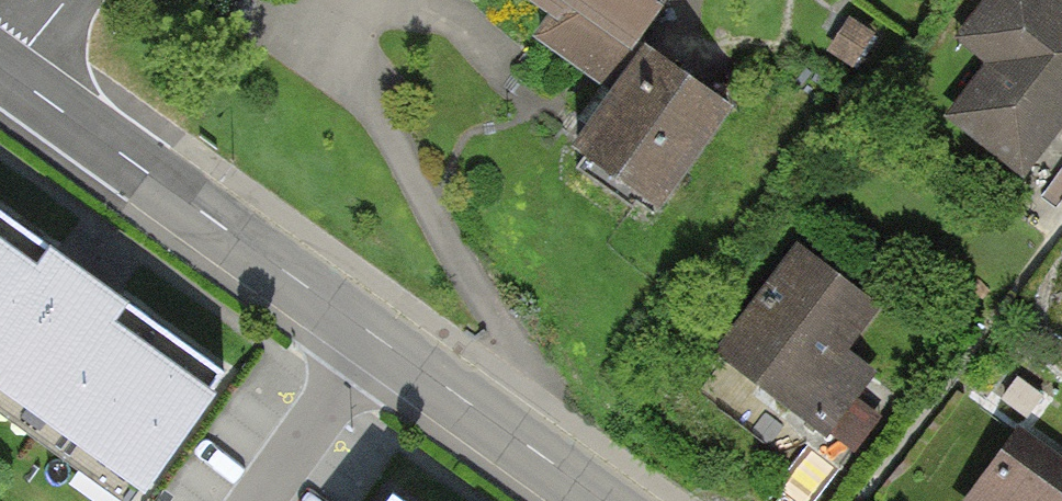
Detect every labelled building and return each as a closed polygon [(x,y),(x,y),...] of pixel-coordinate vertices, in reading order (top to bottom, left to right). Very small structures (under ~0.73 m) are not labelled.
[(538,19),(523,41),(593,92),(631,40),(659,0),(511,0),(538,19)] [(1054,0),(978,0),(946,39),(972,69),(931,118),(1010,183),(1061,120),(1061,7),(1054,0)] [(869,36),(847,21),(828,50),(850,64),(869,36)] [(552,150),(644,215),(723,105),(631,40),(593,92),(552,150)] [(0,213),(0,417),(116,500),(128,500),(221,373),(0,213)] [(874,306),(788,240),(697,360),(814,449),(869,377),(838,354),(874,306)] [(1008,431),(957,500),(1061,500),(1061,471),(1008,431)]
